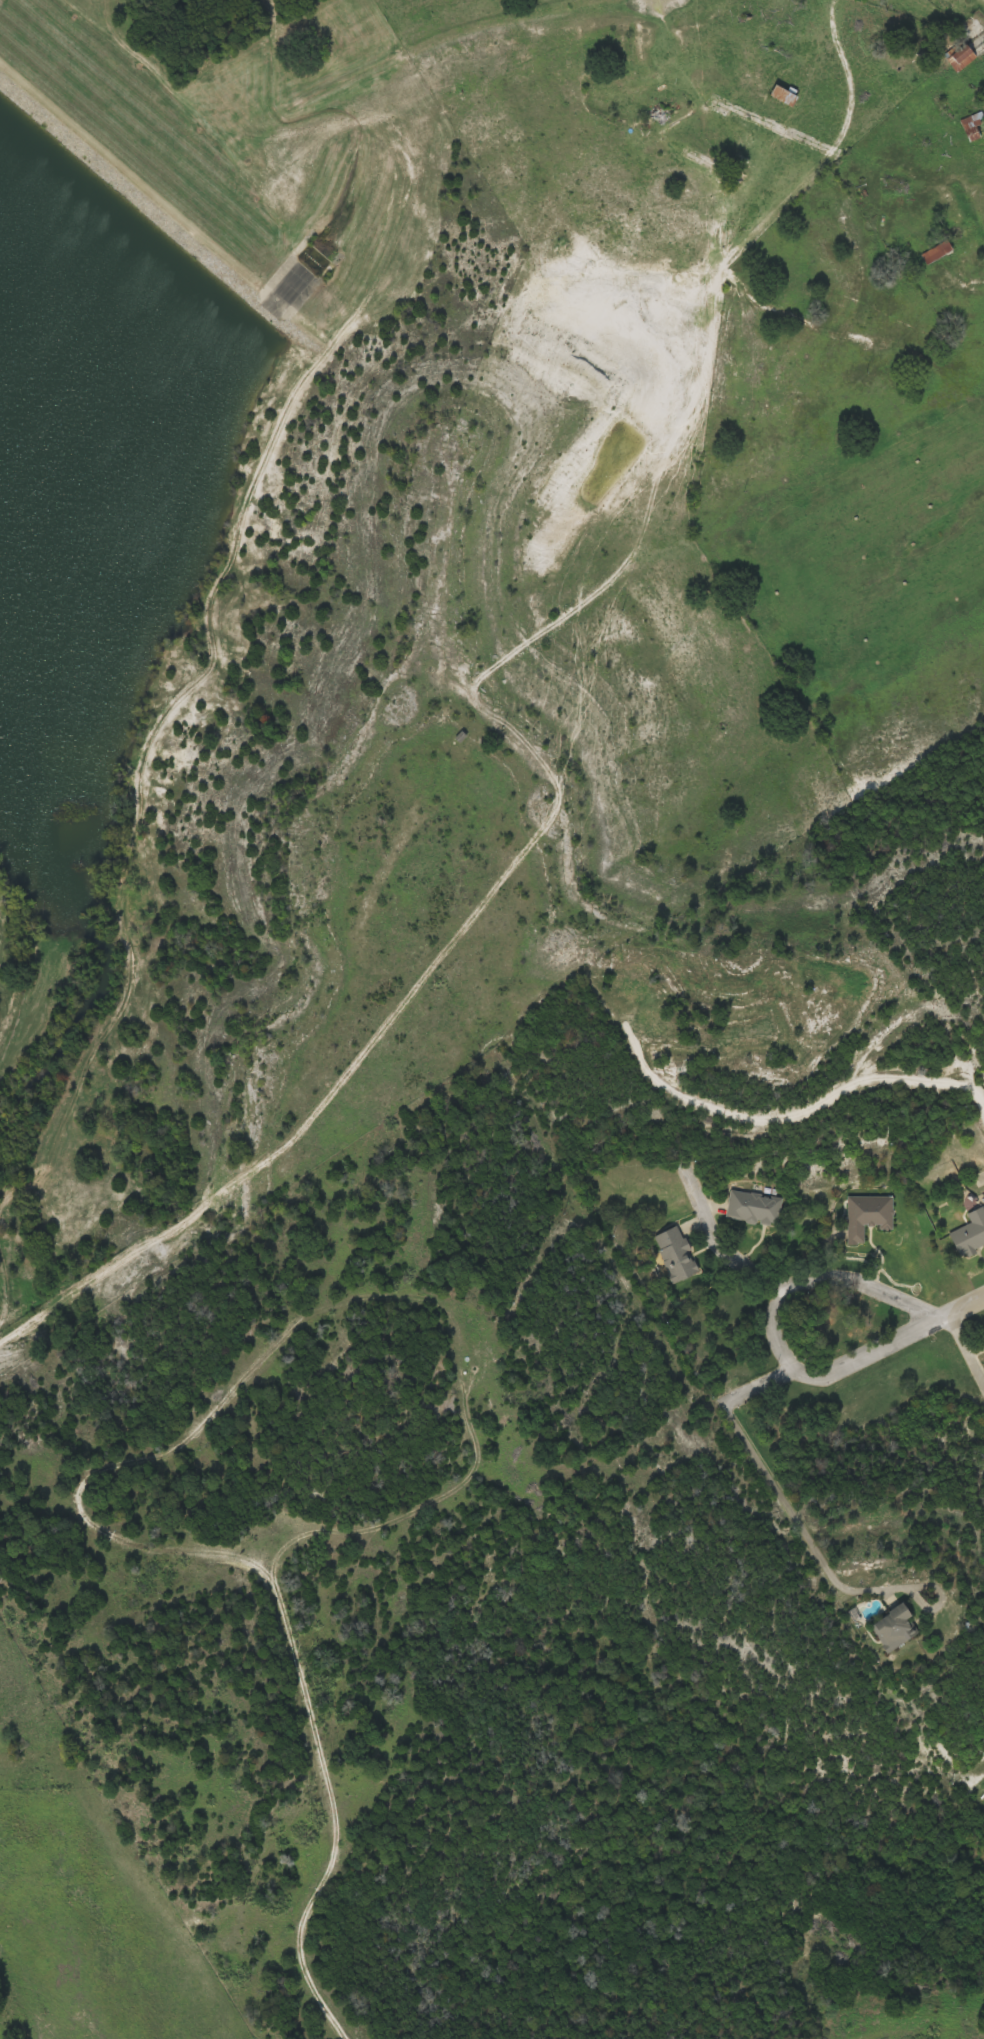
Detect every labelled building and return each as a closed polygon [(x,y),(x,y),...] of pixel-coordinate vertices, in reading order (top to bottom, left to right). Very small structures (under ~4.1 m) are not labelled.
[(977,57),(966,43),(947,60),(958,73),(977,57)] [(770,94),(791,107),(798,97),(777,84),(770,94)] [(922,254),(928,265),(953,252),(947,241),(922,254)] [(726,1219),(779,1226),(783,1197),(730,1190),(726,1219)] [(893,1196),(847,1196),(847,1245),(865,1245),(865,1229),(893,1229),(893,1196)] [(983,1207),(967,1213),(971,1223),(949,1233),(959,1256),(983,1245),(983,1208),(983,1207)] [(655,1235),(671,1283),(698,1274),(681,1226),(655,1235)] [(919,1633),(909,1618),(912,1617),(903,1603),(870,1625),(888,1653),(919,1633)]
